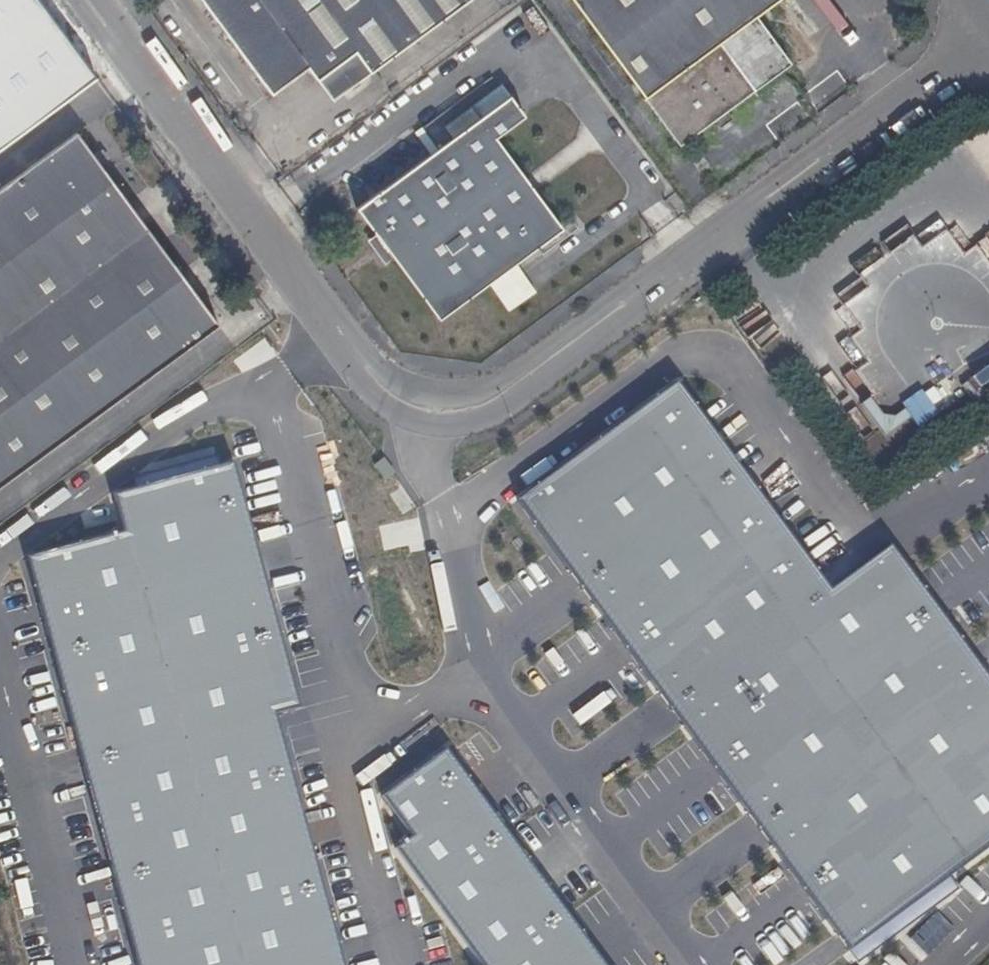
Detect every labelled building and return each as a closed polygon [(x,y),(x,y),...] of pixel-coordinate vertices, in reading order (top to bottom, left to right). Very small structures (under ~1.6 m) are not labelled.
[(371,73),(470,0),(195,0),(267,98),(309,69),(318,80),(356,53),(371,73)] [(679,147),(791,65),(756,16),(778,0),(571,0),(679,147)] [(333,102),(371,73),(356,53),(318,80),(333,102)] [(524,117),(511,97),(358,210),(439,321),(562,230),(496,138),(524,117)] [(77,134),(0,191),(0,489),(220,326),(77,134)] [(519,503),(843,942),(850,951),(988,848),(988,679),(892,548),(831,592),(678,385),(519,503)] [(901,399),(912,423),(932,414),(921,390),(901,399)] [(131,964),(344,964),(278,715),(300,708),(233,464),(113,496),(123,533),(26,559),(131,964)] [(445,750),(381,797),(411,837),(395,849),(480,964),(604,964),(445,750)]
